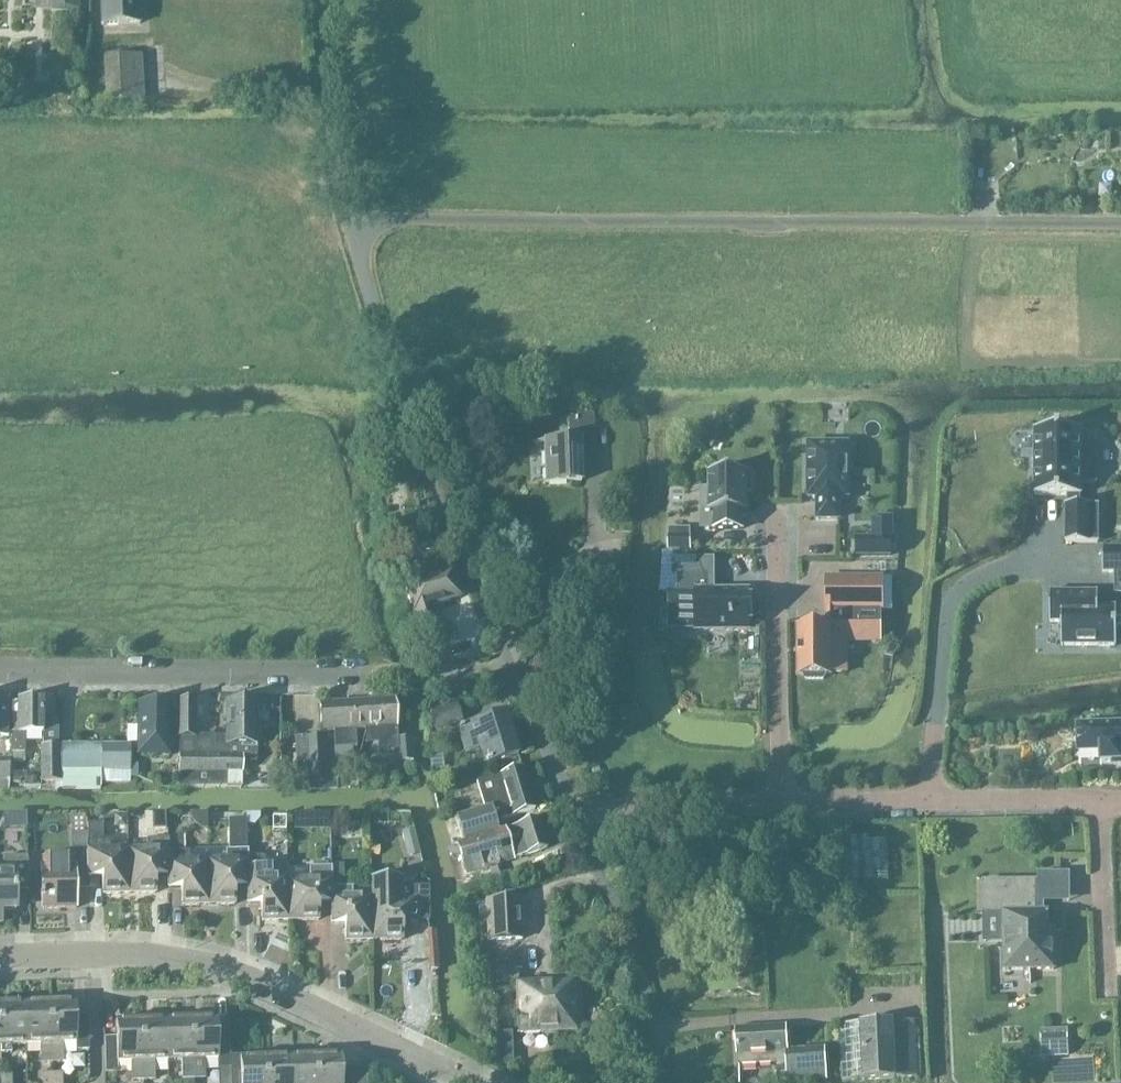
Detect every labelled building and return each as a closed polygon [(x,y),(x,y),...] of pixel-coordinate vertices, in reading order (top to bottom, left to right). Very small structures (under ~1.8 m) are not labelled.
[(79,0),(52,0),(52,8),(79,9),(79,0)] [(101,25),(140,23),(139,0),(101,0),(101,25)] [(105,58),(107,102),(134,101),(132,57),(105,58)] [(579,446),(594,445),(593,415),(568,416),(569,440),(545,441),(546,483),(580,482),(579,446)] [(1081,430),(1037,430),(1037,495),(1070,496),(1070,504),(1068,504),(1068,543),(1100,543),(1100,504),(1081,504),(1081,482),(1096,482),(1096,462),(1081,462),(1081,430)] [(808,465),(808,476),(808,497),(818,497),(818,519),(838,519),(838,497),(848,497),(848,444),(809,444),(808,465)] [(747,472),(709,472),(709,511),(713,511),(713,529),(742,529),(742,511),(747,511),(747,492),(751,492),(751,475),(747,475),(747,472)] [(757,491),(757,506),(787,507),(787,492),(757,491)] [(1102,548),(1102,572),(1120,572),(1120,548),(1102,548)] [(451,571),(449,571),(445,562),(440,557),(433,554),(425,553),(415,557),(409,562),(406,570),(404,578),(404,583),(403,583),(426,651),(455,641),(450,624),(437,628),(430,606),(460,597),(451,571)] [(709,575),(678,575),(678,592),(696,592),(696,630),(749,630),(748,621),(751,621),(751,599),(748,599),(748,591),(709,591),(709,575)] [(838,626),(798,626),(798,675),(804,675),(806,679),(824,679),(826,675),(832,675),(832,673),(845,673),(845,628),(879,628),(879,641),(881,641),(881,611),(883,611),(883,578),(827,578),(827,611),(838,611),(838,626)] [(1098,592),(1049,592),(1049,622),(1061,622),(1061,646),(1116,646),(1116,607),(1098,607),(1098,592)] [(8,698),(0,698),(0,737),(8,737),(8,698)] [(42,733),(43,699),(18,698),(18,732),(12,732),(11,748),(24,749),(24,733),(42,733)] [(149,699),(145,703),(138,703),(136,756),(169,756),(171,704),(163,703),(160,700),(149,699)] [(394,699),(355,701),(356,707),(363,707),(365,729),(396,727),(394,699)] [(195,700),(179,700),(180,736),(179,736),(179,786),(241,786),(241,760),(256,760),(256,701),(226,700),(225,755),(214,755),(214,736),(195,736),(195,700)] [(355,701),(320,703),(321,731),(336,730),(337,748),(357,747),(356,729),(365,729),(363,707),(356,707),(355,701)] [(455,704),(430,712),(436,730),(461,723),(455,704)] [(490,763),(518,755),(505,713),(458,728),(466,753),(480,748),(486,765),(490,764),(490,763)] [(1078,726),(1078,751),(1101,750),(1101,762),(1113,762),(1113,764),(1120,764),(1120,725),(1078,726)] [(296,780),(324,779),(322,736),(295,737),(296,780)] [(397,738),(396,739),(397,748),(397,758),(397,761),(413,759),(412,738),(410,737),(397,738)] [(130,743),(60,743),(60,744),(60,788),(101,787),(101,783),(130,783),(130,743)] [(60,744),(39,745),(39,782),(60,782),(60,788),(60,744)] [(11,775),(11,763),(9,761),(8,756),(0,756),(0,787),(8,787),(8,775),(11,775)] [(476,782),(485,810),(455,819),(462,841),(498,830),(494,819),(501,817),(502,819),(534,809),(522,768),(476,782)] [(537,819),(456,845),(465,876),(497,866),(503,857),(504,857),(502,851),(510,848),(514,859),(547,848),(537,819)] [(87,842),(88,852),(88,877),(102,877),(102,894),(129,894),(128,850),(109,850),(108,841),(103,841),(103,823),(87,823),(87,842)] [(168,853),(168,840),(147,840),(147,849),(128,850),(129,894),(155,893),(155,875),(167,875),(167,853),(168,853)] [(845,881),(888,880),(887,840),(844,840),(845,881)] [(207,851),(180,852),(168,853),(167,853),(167,875),(168,888),(181,888),(182,905),(208,905),(207,851)] [(234,886),(247,886),(248,886),(247,869),(247,851),(226,851),(207,851),(208,905),(235,904),(234,886)] [(88,877),(88,852),(58,853),(59,858),(41,858),(42,867),(41,867),(42,909),(76,908),(75,889),(88,889),(88,877)] [(1,922),(0,911),(16,910),(15,891),(28,891),(27,856),(4,857),(4,873),(0,873),(0,922),(1,922)] [(248,886),(247,886),(247,904),(261,903),(261,921),(288,920),(287,881),(286,863),(266,864),(267,868),(247,869),(248,886)] [(401,866),(370,867),(371,896),(371,940),(402,940),(402,922),(415,922),(429,921),(428,888),(415,888),(401,888),(401,866)] [(319,903),(331,903),(332,903),(331,888),(331,868),(310,868),(310,880),(287,881),(288,920),(319,919),(319,903)] [(1039,881),(983,881),(984,914),(1003,913),(1004,969),(1055,969),(1054,931),(1047,931),(1047,912),(1039,912),(1039,881)] [(332,903),(331,903),(331,924),(345,924),(345,941),(371,940),(371,896),(352,896),(351,888),(331,888),(332,903)] [(486,901),(488,941),(522,939),(520,899),(486,901)] [(517,981),(516,962),(484,962),(485,982),(517,981)] [(516,982),(517,1033),(581,1030),(579,980),(516,982)] [(75,1002),(49,1003),(51,1051),(62,1051),(62,1044),(76,1043),(76,1050),(88,1049),(87,1019),(75,1019),(75,1002)] [(0,1045),(1,1054),(11,1053),(11,1045),(25,1045),(24,1003),(0,1004),(0,1034),(0,1045)] [(24,1003),(25,1045),(40,1044),(40,1051),(51,1051),(49,1003),(24,1003)] [(191,1019),(193,1078),(202,1078),(203,1060),(218,1059),(218,1069),(231,1069),(230,1059),(230,1035),(217,1036),(217,1018),(191,1019)] [(183,1079),(193,1078),(191,1019),(166,1020),(167,1061),(180,1060),(183,1079)] [(133,1080),(143,1080),(141,1020),(115,1021),(116,1038),(104,1038),(105,1074),(117,1073),(117,1062),(131,1062),(133,1080)] [(153,1061),(167,1061),(166,1020),(141,1020),(143,1080),(152,1080),(153,1061)] [(843,1081),(916,1077),(913,1020),(840,1024),(843,1081)] [(775,1064),(776,1082),(786,1082),(826,1081),(824,1050),(786,1051),(785,1027),(737,1029),(739,1065),(775,1064)] [(266,1082),(291,1082),(290,1051),(288,1052),(275,1053),(275,1057),(265,1058),(266,1082)] [(316,1082),(342,1082),(341,1055),(315,1056),(316,1082)] [(290,1057),(291,1082),(316,1082),(315,1056),(290,1057)] [(230,1059),(231,1069),(231,1082),(266,1082),(265,1058),(239,1058),(230,1059)] [(52,1073),(42,1074),(42,1082),(52,1082),(52,1073)] [(52,1073),(52,1082),(62,1082),(62,1073),(52,1073)] [(2,1082),(11,1082),(11,1075),(1,1075),(2,1082)]
